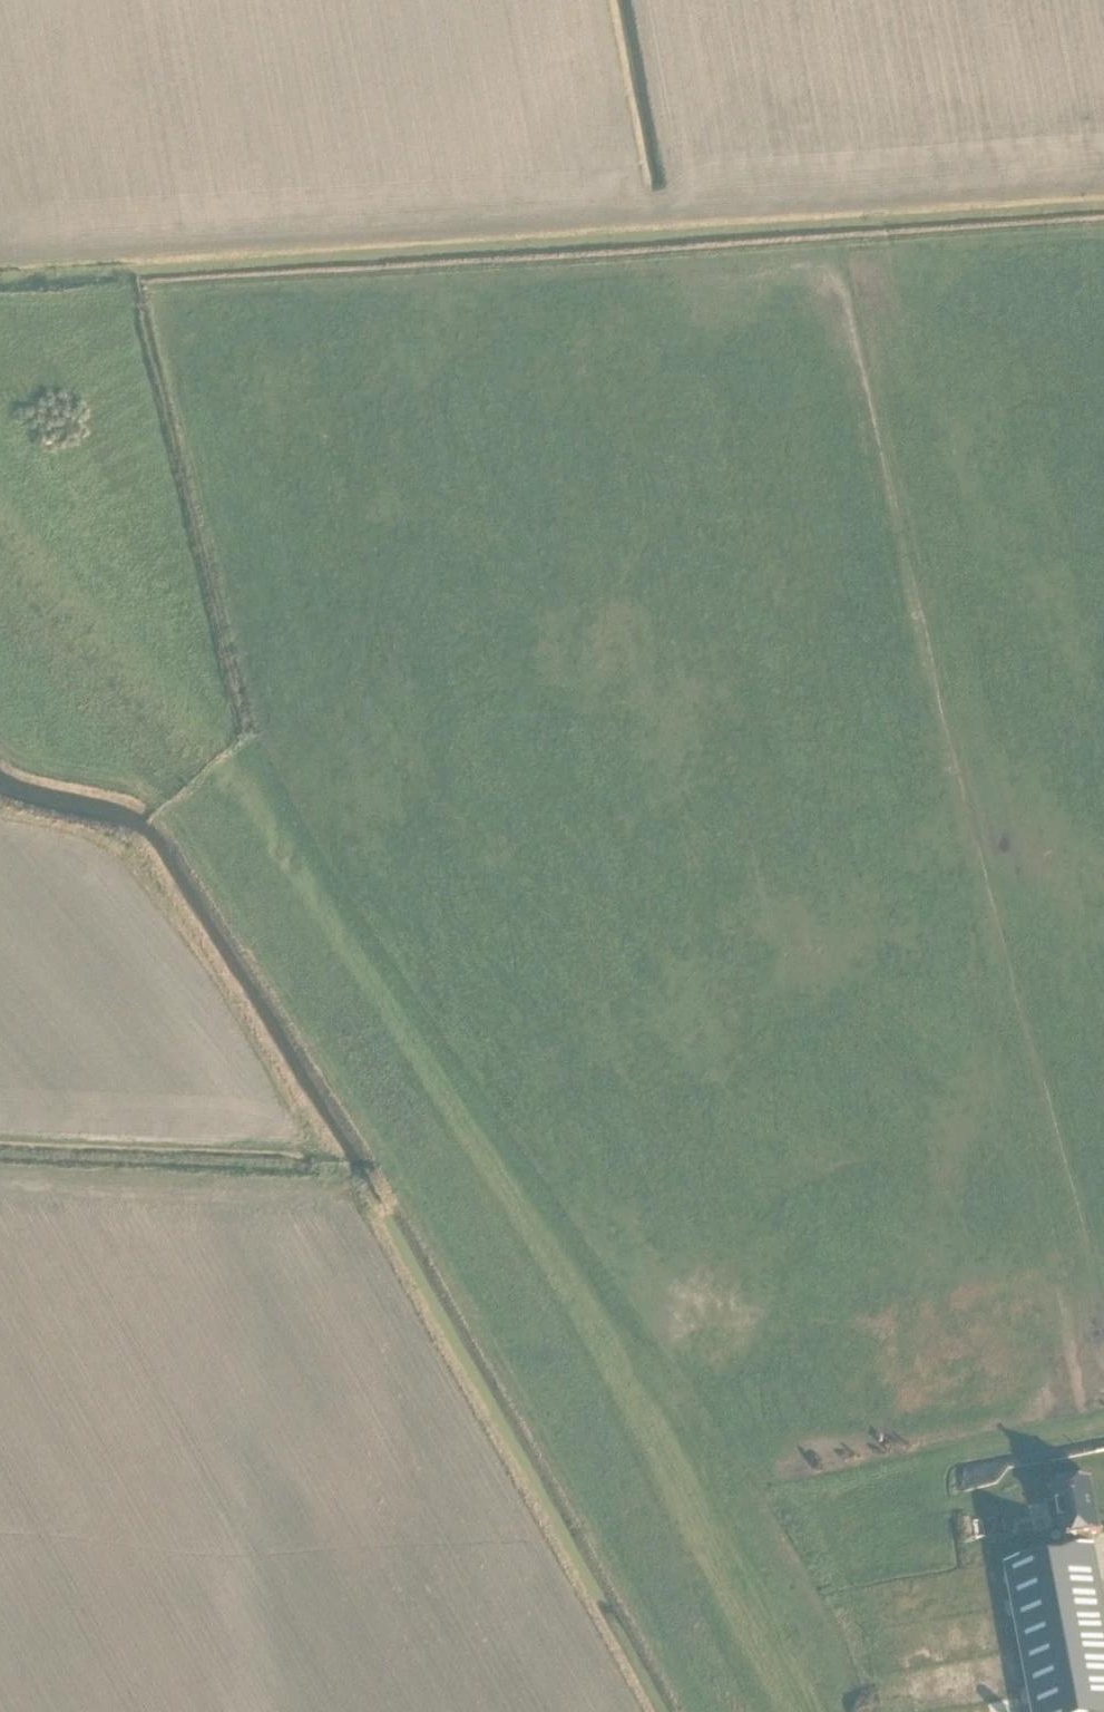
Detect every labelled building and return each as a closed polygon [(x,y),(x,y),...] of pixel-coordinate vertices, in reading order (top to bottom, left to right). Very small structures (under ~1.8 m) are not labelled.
[(1025,1579),(1060,1711),(1103,1711),(1103,1494),(1103,1488),(1063,1499),(1068,1516),(1061,1518),(1067,1537),(1073,1535),(1077,1553),(1080,1552),(1083,1563),(1074,1566),(1025,1579)]
